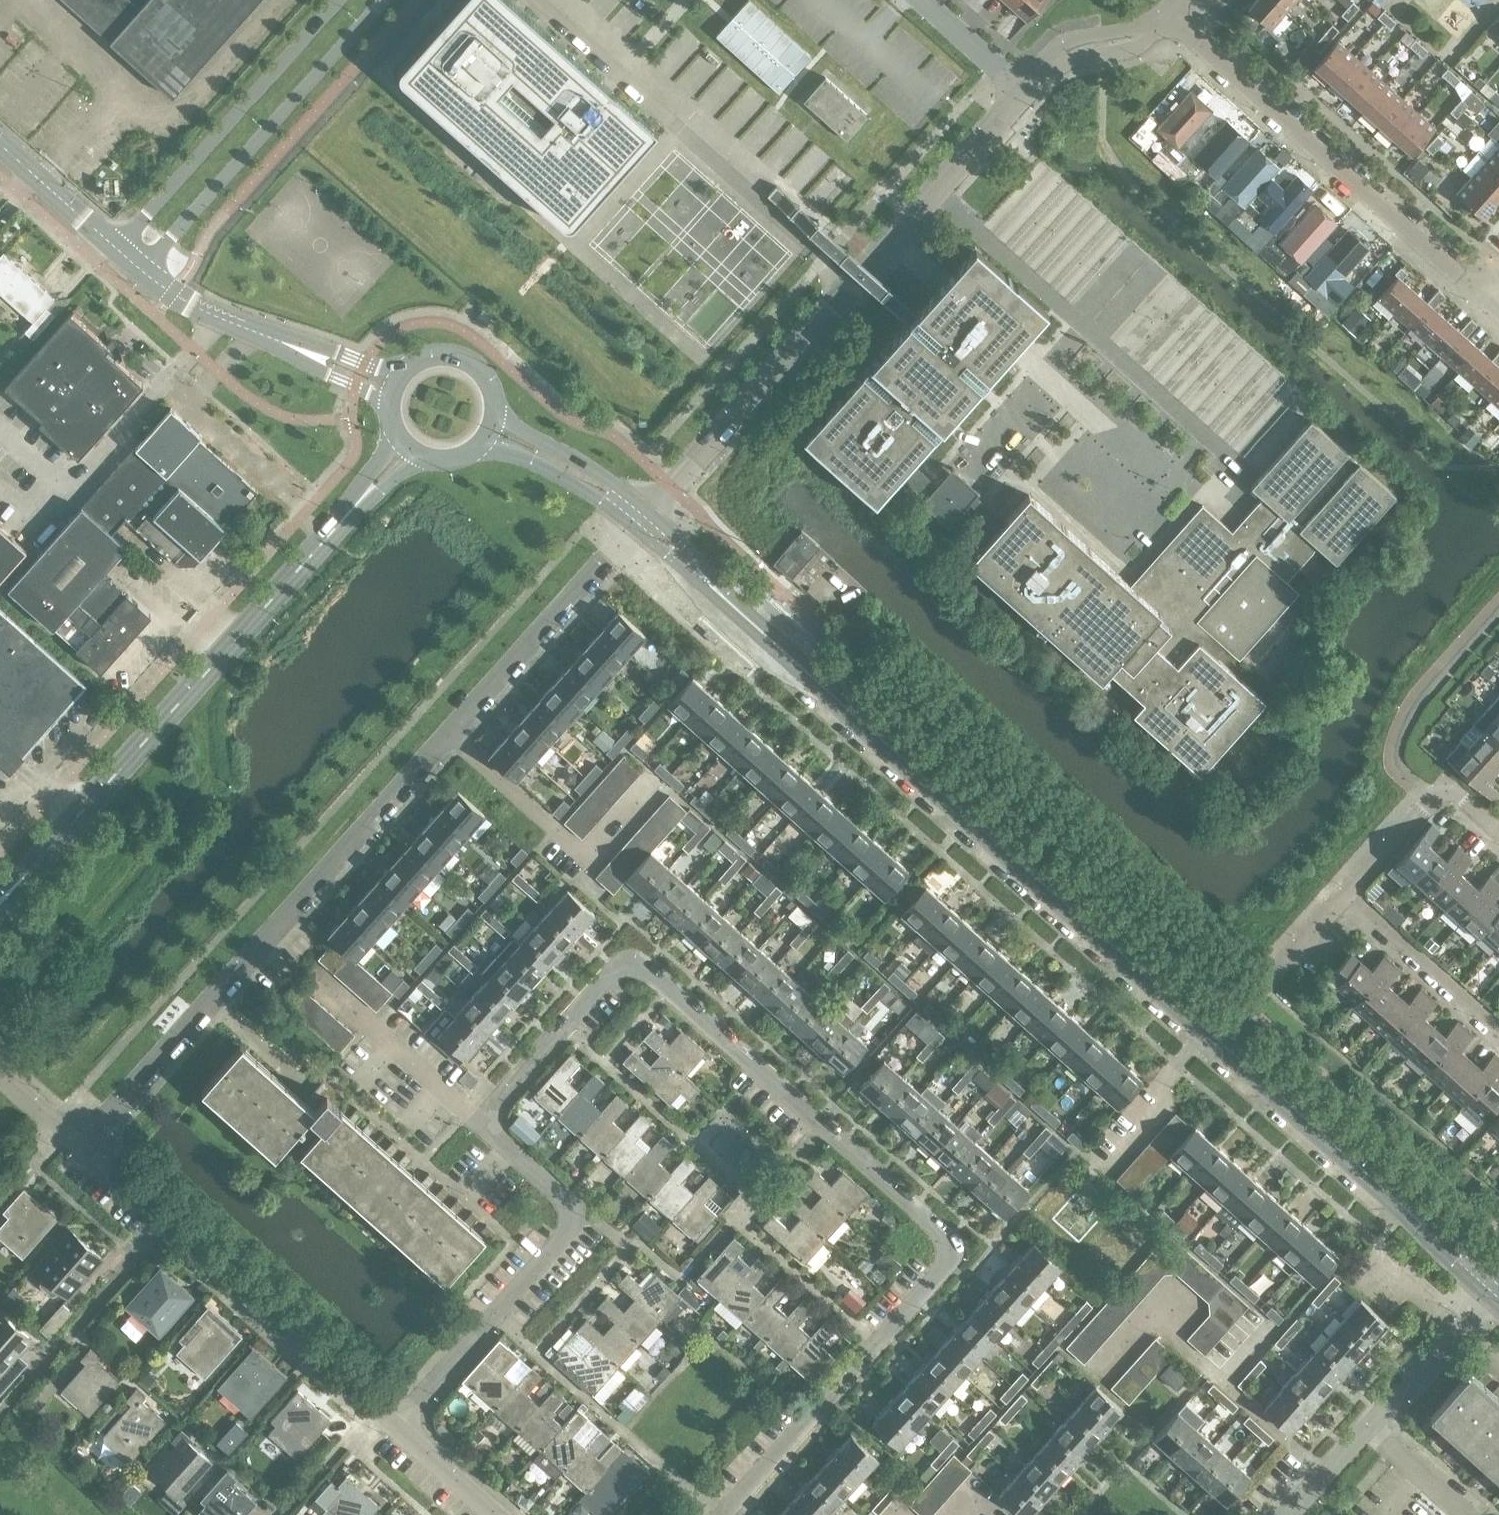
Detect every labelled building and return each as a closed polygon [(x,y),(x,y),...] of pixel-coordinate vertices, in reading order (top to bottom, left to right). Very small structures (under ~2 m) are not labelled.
[(172,96),(258,0),(64,0),(172,96)] [(657,131),(511,0),(461,0),(399,72),(399,77),(402,81),(405,84),(562,223),(566,226),(571,225),(575,223),(577,221),(657,131)] [(749,0),(747,0),(716,35),(779,91),(810,55),(749,0)] [(1045,0),(1016,0),(1011,6),(1027,21),(1045,0)] [(1270,0),(1255,0),(1247,9),(1270,30),(1285,13),(1270,0)] [(1285,13),(1296,0),(1270,0),(1285,13)] [(1341,14),(1347,19),(1359,7),(1352,1),(1341,14)] [(1383,22),(1389,15),(1383,10),(1377,16),(1383,22)] [(1390,28),(1395,21),(1389,15),(1383,22),(1390,28)] [(1319,51),(1338,29),(1332,24),(1312,46),(1319,51)] [(1416,51),(1421,44),(1415,39),(1409,45),(1416,51)] [(1336,42),(1313,68),(1330,83),(1353,57),(1336,42)] [(1422,56),(1428,50),(1421,44),(1416,51),(1422,56)] [(1353,57),(1330,83),(1346,98),(1369,71),(1353,57)] [(1448,79),(1453,73),(1447,67),(1442,74),(1448,79)] [(1369,71),(1346,98),(1362,112),(1385,86),(1369,71)] [(1454,85),(1460,79),(1453,73),(1448,79),(1454,85)] [(867,114),(825,76),(804,100),(846,138),(867,114)] [(1478,76),(1472,82),(1479,88),(1485,82),(1478,76)] [(1385,86),(1362,112),(1378,126),(1401,100),(1385,86)] [(1498,99),(1498,94),(1495,90),(1489,97),(1496,102),(1498,99)] [(1171,111),(1155,129),(1165,138),(1171,132),(1181,142),(1210,111),(1189,92),(1177,105),(1173,100),(1167,107),(1171,111)] [(1456,117),(1467,104),(1461,98),(1450,111),(1456,117)] [(1401,100),(1378,126),(1394,141),(1417,114),(1401,100)] [(1417,114),(1394,141),(1411,155),(1434,129),(1417,114)] [(1225,121),(1192,157),(1214,177),(1247,140),(1225,121)] [(1432,153),(1443,140),(1437,134),(1425,147),(1432,153)] [(1283,145),(1275,154),(1284,163),(1292,154),(1283,145)] [(1498,146),(1484,162),(1498,175),(1498,147),(1498,146)] [(1258,151),(1223,188),(1242,205),(1276,168),(1258,151)] [(1435,185),(1442,177),(1419,156),(1407,169),(1419,179),(1417,181),(1427,190),(1433,183),(1435,185)] [(1484,162),(1470,178),(1496,201),(1498,198),(1498,175),(1484,162)] [(1295,176),(1257,218),(1272,232),(1310,190),(1295,176)] [(1496,201),(1470,178),(1455,195),(1481,218),(1496,201)] [(1315,199),(1278,239),(1302,261),(1338,221),(1315,199)] [(1324,259),(1344,277),(1372,246),(1351,229),(1324,259)] [(917,310),(803,438),(811,445),(868,496),(876,503),(900,475),(924,497),(922,500),(949,523),(969,501),(999,528),(1004,522),(1005,521),(975,495),(980,490),(952,465),(937,483),(912,461),(990,374),(1047,310),(1034,298),(1016,283),(1006,273),(975,246),(917,310)] [(1,292),(34,322),(25,331),(33,338),(34,339),(56,315),(55,314),(47,307),(55,298),(4,253),(0,258),(0,293),(1,292)] [(1406,272),(1399,266),(1393,272),(1396,275),(1400,278),(1406,272)] [(1393,312),(1413,289),(1400,278),(1396,275),(1376,297),(1393,312)] [(1413,289),(1393,312),(1409,327),(1429,304),(1426,301),(1413,289)] [(1436,289),(1431,295),(1438,301),(1443,295),(1436,289)] [(1431,295),(1426,301),(1429,304),(1432,307),(1438,301),(1431,295)] [(1356,335),(1372,318),(1357,304),(1341,321),(1356,335)] [(1429,304),(1409,327),(1425,341),(1445,319),(1432,307),(1429,304)] [(44,420),(41,424),(79,458),(145,384),(108,351),(111,347),(73,313),(7,387),(44,420)] [(1468,318),(1463,324),(1470,330),(1475,324),(1468,318)] [(1445,319),(1425,341),(1441,356),(1461,333),(1458,330),(1445,319)] [(1463,324),(1458,330),(1461,333),(1464,336),(1470,330),(1463,324)] [(1461,333),(1441,356),(1457,370),(1477,347),(1464,336),(1461,333)] [(1375,350),(1381,344),(1373,336),(1367,343),(1375,350)] [(1477,347),(1457,370),(1473,384),(1493,362),(1490,359),(1477,347)] [(1490,359),(1493,362),(1497,365),(1498,363),(1498,356),(1495,353),(1490,359)] [(1397,371),(1404,364),(1395,356),(1388,362),(1397,371)] [(1473,384),(1489,399),(1498,388),(1498,367),(1497,365),(1493,362),(1473,384)] [(1413,387),(1422,378),(1406,363),(1397,373),(1413,387)] [(1424,397),(1431,388),(1422,381),(1415,389),(1424,397)] [(1489,399),(1498,407),(1498,388),(1489,399)] [(1441,411),(1448,403),(1438,394),(1431,401),(1441,411)] [(172,406),(136,446),(226,527),(260,490),(201,437),(203,434),(172,406)] [(1454,424),(1461,417),(1454,410),(1447,418),(1454,424)] [(999,528),(970,561),(1102,679),(1110,671),(1145,701),(1134,713),(1201,773),(1266,700),(1229,667),(1239,657),(1240,657),(1299,591),(1287,580),(1318,546),(1336,562),(1396,494),(1311,419),(1251,486),(1263,496),(1232,531),(1203,504),(1131,584),(1030,494),(999,528)] [(1472,446),(1481,435),(1468,423),(1458,435),(1472,446)] [(226,527),(136,446),(83,506),(113,532),(126,518),(174,561),(177,558),(180,561),(194,561),(199,556),(201,558),(227,528),(226,527)] [(104,572),(114,560),(119,564),(132,549),(128,545),(113,532),(83,506),(9,588),(53,628),(54,627),(77,647),(76,648),(101,671),(152,614),(128,591),(127,593),(104,572)] [(2,580),(29,550),(0,524),(0,579),(2,580)] [(801,529),(772,561),(791,578),(820,546),(801,529)] [(768,595),(773,590),(761,579),(757,584),(768,595)] [(23,758),(88,685),(0,607),(0,762),(12,748),(23,758)] [(618,609),(617,610),(601,628),(628,652),(645,633),(618,609)] [(715,641),(719,636),(706,625),(702,629),(715,641)] [(628,652),(601,628),(585,646),(612,670),(628,652)] [(612,670),(585,646),(569,664),(596,688),(612,670)] [(596,688),(569,664),(553,681),(580,706),(596,688)] [(677,685),(688,672),(681,667),(670,680),(677,685)] [(710,692),(692,675),(668,702),(686,719),(710,692)] [(580,706),(553,681),(537,699),(564,723),(580,706)] [(655,709),(666,697),(660,691),(649,703),(655,709)] [(728,708),(710,692),(686,719),(704,735),(728,708)] [(1488,707),(1498,717),(1498,694),(1488,707)] [(564,723),(537,699),(521,717),(548,741),(564,723)] [(655,709),(649,703),(638,716),(644,721),(655,709)] [(1488,707),(1473,723),(1498,746),(1498,717),(1488,707)] [(746,724),(728,708),(704,735),(722,750),(746,724)] [(548,741),(521,717),(505,735),(532,759),(548,741)] [(1473,723),(1459,739),(1495,771),(1498,766),(1498,746),(1473,723)] [(763,740),(746,724),(722,750),(740,766),(763,740)] [(623,745),(634,733),(628,727),(617,739),(623,745)] [(623,745),(617,739),(616,740),(602,728),(593,738),(607,750),(606,752),(612,757),(623,745)] [(532,759),(505,735),(489,754),(516,778),(532,759)] [(1461,770),(1456,776),(1466,785),(1471,779),(1493,800),(1498,793),(1498,791),(1487,780),(1495,771),(1459,739),(1458,738),(1457,739),(1458,740),(1444,756),(1461,770)] [(630,747),(642,758),(648,752),(635,740),(630,747)] [(781,756),(763,740),(740,766),(757,783),(781,756)] [(623,753),(616,762),(634,778),(641,769),(623,753)] [(799,772),(781,756),(757,783),(775,798),(799,772)] [(616,762),(609,770),(626,786),(634,778),(616,762)] [(666,779),(672,773),(659,762),(654,768),(666,779)] [(591,780),(602,768),(596,763),(585,775),(591,780)] [(609,770),(601,778),(619,794),(626,786),(609,770)] [(817,788),(799,772),(775,798),(793,814),(817,788)] [(666,779),(678,790),(684,784),(672,773),(666,779)] [(591,780),(585,775),(574,787),(580,793),(591,780)] [(601,778),(594,786),(612,802),(619,794),(601,778)] [(594,786),(587,794),(605,810),(612,802),(594,786)] [(835,804),(817,788),(793,814),(811,830),(835,804)] [(484,813),(457,789),(441,808),(467,831),(484,813)] [(702,811),(707,804),(695,793),(689,800),(702,811)] [(587,794),(580,802),(597,818),(605,810),(587,794)] [(660,802),(678,818),(686,810),(668,794),(660,802)] [(559,817),(570,804),(564,799),(553,812),(559,817)] [(580,802),(572,810),(590,826),(597,818),(580,802)] [(678,818),(660,802),(653,810),(671,827),(678,818)] [(702,811),(714,822),(720,815),(707,804),(702,811)] [(852,820),(835,804),(811,830),(829,846),(852,820)] [(467,831),(441,808),(425,825),(451,849),(467,831)] [(564,820),(581,836),(590,826),(572,810),(564,820)] [(653,810),(646,818),(664,835),(671,827),(653,810)] [(646,818),(638,827),(657,843),(664,835),(646,818)] [(870,836),(852,820),(829,846),(846,862),(870,836)] [(710,826),(704,821),(699,827),(693,833),(699,839),(710,826)] [(1396,862),(1413,877),(1437,851),(1428,843),(1439,829),(1432,822),(1396,862)] [(451,849),(425,825),(409,843),(436,867),(451,849)] [(738,843),(744,837),(731,826),(726,832),(738,843)] [(638,827),(631,835),(650,851),(657,843),(638,827)] [(699,839),(693,833),(682,846),(688,851),(699,839)] [(631,835),(624,843),(642,859),(650,851),(631,835)] [(888,852),(870,836),(846,862),(864,878),(888,852)] [(738,843),(750,854),(756,847),(744,837),(738,843)] [(436,867),(409,843),(393,861),(420,885),(436,867)] [(624,843),(617,851),(635,867),(642,859),(624,843)] [(1437,851),(1413,877),(1429,892),(1465,852),(1457,845),(1445,859),(1437,851)] [(528,852),(521,846),(510,859),(516,865),(528,852)] [(617,851),(610,859),(627,875),(635,867),(617,851)] [(627,875),(626,877),(644,894),(668,867),(650,851),(642,859),(635,867),(627,875)] [(906,868),(888,852),(864,878),(883,895),(906,868)] [(1465,852),(1429,892),(1445,906),(1469,880),(1460,872),(1472,858),(1465,852)] [(746,858),(740,853),(729,866),(735,871),(746,858)] [(773,875),(779,868),(767,857),(761,864),(773,875)] [(610,859),(602,867),(620,883),(626,877),(627,875),(610,859)] [(420,885),(393,861),(377,879),(404,902),(420,885)] [(735,871),(729,866),(718,878),(724,884),(735,871)] [(602,867),(594,876),(612,892),(620,883),(602,867)] [(668,867),(644,894),(662,910),(686,883),(668,867)] [(773,875),(786,886),(791,879),(779,868),(773,875)] [(495,889),(506,876),(499,870),(488,883),(495,889)] [(518,872),(512,878),(525,889),(530,883),(518,872)] [(1469,880),(1445,906),(1461,920),(1497,881),(1490,874),(1478,888),(1469,880)] [(404,902),(377,879),(361,896),(388,920),(404,902)] [(1461,920),(1478,935),(1482,931),(1498,911),(1498,906),(1492,900),(1498,893),(1498,882),(1497,881),(1461,920)] [(495,889),(488,883),(477,895),(484,901),(495,889)] [(530,883),(525,889),(537,900),(543,894),(530,883)] [(686,883),(662,910),(680,925),(704,899),(686,883)] [(900,911),(918,927),(942,901),(924,884),(900,911)] [(782,890),(776,885),(765,897),(771,903),(782,890)] [(566,889),(550,907),(577,931),(593,913),(566,889)] [(809,907),(815,900),(802,889),(797,896),(809,907)] [(388,920),(361,896),(345,914),(372,938),(388,920)] [(771,903),(765,897),(754,910),(760,915),(771,903)] [(680,925),(698,941),(722,915),(704,899),(680,925)] [(809,907),(821,918),(827,911),(815,900),(809,907)] [(960,917),(942,901),(918,927),(936,944),(960,917)] [(463,924),(474,912),(468,906),(457,918),(463,924)] [(486,907),(480,914),(492,925),(498,919),(486,907)] [(550,907),(534,925),(561,949),(577,931),(550,907)] [(1482,931),(1497,945),(1498,943),(1498,911),(1482,931)] [(372,938),(345,914),(329,933),(356,956),(372,938)] [(722,915),(698,941),(716,958),(740,931),(737,929),(722,915)] [(818,922),(812,917),(801,929),(807,935),(818,922)] [(978,933),(960,917),(936,944),(954,960),(978,933)] [(463,924),(457,918),(446,931),(452,936),(463,924)] [(498,919),(492,925),(505,936),(511,930),(498,919)] [(833,928),(845,939),(851,933),(839,922),(833,928)] [(534,925),(518,943),(545,967),(561,949),(534,925)] [(807,935),(801,929),(790,942),(796,948),(807,935)] [(740,931),(716,958),(734,974),(758,947),(743,934),(740,931)] [(996,949),(978,933),(954,960),(972,976),(996,949)] [(512,938),(497,956),(502,961),(529,985),(545,967),(518,943),(512,938)] [(334,939),(317,958),(326,965),(343,947),(334,939)] [(431,960),(442,948),(436,942),(425,954),(431,960)] [(453,943),(448,950),(460,961),(466,954),(453,943)] [(343,947),(326,965),(334,973),(351,954),(343,947)] [(758,947),(734,974),(752,990),(776,963),(758,947)] [(869,948),(863,955),(875,966),(881,960),(869,948)] [(848,949),(836,961),(843,967),(854,954),(853,953),(848,949)] [(1014,965),(996,949),(972,976),(990,992),(1014,965)] [(1372,970),(1352,952),(1326,980),(1336,989),(1339,986),(1356,1002),(1353,1005),(1354,1005),(1392,963),(1384,955),(1372,970)] [(359,961),(351,954),(334,973),(342,980),(359,961)] [(431,960),(425,954),(414,966),(420,972),(431,960)] [(466,954),(460,961),(473,972),(479,966),(466,954)] [(497,956),(481,974),(487,979),(514,1003),(529,985),(502,961),(497,956)] [(367,968),(359,961),(342,980),(350,987),(367,968)] [(836,961),(825,974),(831,980),(843,967),(836,961)] [(776,963),(752,990),(770,1006),(794,979),(776,963)] [(1392,963),(1354,1005),(1372,1022),(1398,993),(1387,984),(1400,970),(1392,963)] [(1031,981),(1014,965),(990,992),(1008,1008),(1031,981)] [(375,976),(367,968),(350,987),(359,994),(375,976)] [(893,970),(887,977),(899,987),(905,981),(893,970)] [(383,983),(375,976),(359,994),(367,1001),(383,983)] [(398,996),(410,984),(403,978),(392,991),(393,991),(398,996)] [(421,979),(416,985),(429,996),(434,990),(421,979)] [(487,979),(471,997),(498,1021),(514,1003),(487,979)] [(794,979),(770,1006),(788,1022),(812,995),(794,979)] [(878,999),(890,986),(883,981),(872,993),(878,999)] [(905,981),(899,987),(911,998),(917,992),(905,981)] [(1049,997),(1031,981),(1008,1008),(1025,1024),(1049,997)] [(392,991),(383,983),(367,1001),(376,1010),(393,991),(392,991)] [(1398,993),(1372,1022),(1390,1038),(1429,995),(1421,988),(1408,1002),(1398,993)] [(290,1008),(298,1015),(314,998),(306,990),(290,1008)] [(434,990),(429,996),(441,1008),(447,1001),(434,990)] [(1491,1005),(1495,1001),(1495,995),(1491,991),(1484,999),(1491,1005)] [(878,999),(872,993),(861,1006),(867,1011),(878,999)] [(812,995),(788,1022),(806,1038),(829,1011),(812,995)] [(1429,995),(1390,1038),(1409,1055),(1435,1026),(1424,1016),(1437,1002),(1429,995)] [(471,997),(455,1015),(482,1039),(498,1021),(471,997)] [(1067,1013),(1049,997),(1025,1024),(1043,1040),(1067,1013)] [(298,1015),(306,1023),(322,1005),(314,998),(298,1015)] [(929,1002),(923,1009),(935,1020),(941,1013),(929,1002)] [(306,1023),(314,1030),(331,1012),(322,1005),(306,1023)] [(440,1013),(424,1031),(457,1060),(462,1054),(465,1057),(469,1060),(479,1049),(476,1046),(482,1039),(455,1015),(446,1007),(440,1013)] [(829,1011),(806,1038),(824,1054),(847,1027),(829,1011)] [(314,1030),(322,1038),(339,1020),(331,1012),(314,1030)] [(941,1013),(935,1020),(947,1031),(953,1024),(941,1013)] [(1085,1029),(1067,1013),(1043,1040),(1061,1056),(1085,1029)] [(322,1038),(330,1045),(347,1027),(339,1020),(322,1038)] [(1435,1026),(1409,1055),(1427,1071),(1466,1028),(1458,1021),(1445,1035),(1435,1026)] [(347,1027),(330,1045),(339,1053),(355,1035),(347,1027)] [(847,1027),(824,1054),(842,1070),(866,1044),(847,1027)] [(706,1052),(681,1029),(669,1042),(653,1028),(643,1038),(660,1053),(661,1052),(686,1074),(706,1052)] [(1466,1028),(1427,1071),(1445,1087),(1471,1059),(1461,1049),(1474,1035),(1466,1028)] [(1103,1045),(1085,1029),(1061,1056),(1079,1072),(1103,1045)] [(938,1030),(927,1042),(933,1048),(944,1035),(941,1032),(938,1030)] [(964,1034),(958,1040),(971,1052),(977,1045),(964,1034)] [(924,1045),(916,1055),(922,1060),(933,1048),(927,1042),(924,1045)] [(977,1045),(971,1052),(983,1063),(989,1056),(977,1045)] [(1121,1061),(1103,1045),(1079,1072),(1097,1088),(1121,1061)] [(481,1243),(332,1109),(343,1096),(324,1079),(301,1105),(238,1048),(204,1086),(203,1089),(276,1154),(296,1132),(310,1144),(301,1153),(446,1283),(481,1243)] [(661,1052),(660,1053),(649,1065),(632,1051),(623,1061),(670,1103),(680,1091),(689,1099),(700,1087),(686,1074),(661,1052)] [(571,1052),(533,1094),(557,1115),(595,1073),(594,1072),(579,1089),(566,1078),(582,1061),(571,1052)] [(1445,1087),(1464,1104),(1498,1065),(1498,1058),(1494,1054),(1481,1068),(1471,1059),(1445,1087)] [(860,1085),(879,1102),(902,1076),(883,1059),(860,1085)] [(1139,1078),(1121,1061),(1097,1088),(1115,1105),(1139,1078)] [(980,1068),(974,1062),(963,1074),(969,1080),(980,1068)] [(1464,1104),(1465,1104),(1467,1101),(1486,1118),(1498,1103),(1498,1084),(1497,1082),(1498,1080),(1498,1065),(1464,1104)] [(1000,1066),(994,1073),(1005,1082),(1011,1076),(1000,1066)] [(470,1087),(479,1077),(467,1067),(458,1077),(470,1087)] [(595,1073),(557,1115),(580,1136),(618,1093),(617,1092),(602,1110),(589,1099),(605,1082),(595,1073)] [(969,1080),(963,1074),(952,1087),(958,1093),(969,1080)] [(902,1076),(879,1102),(896,1118),(920,1092),(902,1076)] [(1011,1076),(1005,1082),(1019,1095),(1025,1088),(1011,1076)] [(920,1092),(896,1118),(914,1134),(938,1108),(945,1100),(927,1084),(920,1092)] [(618,1093),(580,1136),(602,1156),(641,1114),(640,1113),(624,1130),(612,1119),(628,1102),(618,1093)] [(1016,1099),(1010,1094),(998,1106),(1005,1112),(1016,1099)] [(1036,1098),(1030,1105),(1041,1114),(1047,1108),(1036,1098)] [(1005,1112),(998,1106),(987,1119),(993,1125),(1005,1112)] [(349,1115),(355,1121),(363,1113),(356,1107),(349,1115)] [(938,1108),(914,1134),(932,1150),(956,1124),(938,1108)] [(1047,1108),(1041,1114),(1055,1127),(1061,1120),(1047,1108)] [(1174,1112),(1166,1121),(1184,1136),(1191,1128),(1174,1112)] [(530,1143),(540,1132),(519,1113),(509,1123),(530,1143)] [(641,1114),(602,1156),(625,1177),(664,1134),(663,1134),(648,1151),(635,1140),(651,1123),(641,1114)] [(1490,1127),(1498,1135),(1498,1117),(1490,1127)] [(376,1125),(370,1119),(362,1128),(368,1134),(376,1125)] [(1166,1121),(1159,1129),(1176,1145),(1184,1136),(1166,1121)] [(956,1124),(932,1150),(950,1166),(973,1140),(956,1124)] [(1193,1125),(1191,1128),(1184,1136),(1176,1145),(1169,1153),(1187,1169),(1211,1142),(1193,1125)] [(1041,1144),(1052,1131),(1046,1126),(1035,1138),(1041,1144)] [(1159,1129),(1152,1137),(1169,1153),(1176,1145),(1159,1129)] [(1079,1148),(1080,1147),(1085,1142),(1072,1130),(1066,1137),(1079,1148)] [(664,1134),(625,1177),(648,1197),(687,1155),(686,1154),(670,1172),(658,1161),(674,1143),(664,1134)] [(1152,1137),(1144,1145),(1162,1161),(1169,1153),(1152,1137)] [(1041,1144),(1035,1138),(1023,1151),(1029,1157),(1041,1144)] [(399,1146),(393,1140),(385,1148),(391,1154),(399,1146)] [(973,1140),(950,1166),(968,1182),(991,1156),(973,1140)] [(1211,1142),(1187,1169),(1205,1185),(1229,1158),(1211,1142)] [(1144,1145),(1137,1153),(1155,1169),(1162,1161),(1144,1145)] [(398,1159),(404,1165),(412,1157),(405,1151),(398,1159)] [(1137,1153),(1130,1161),(1147,1177),(1155,1169),(1137,1153)] [(687,1155),(648,1197),(671,1218),(709,1175),(693,1193),(681,1182),(697,1164),(687,1155)] [(819,1160),(826,1166),(830,1162),(824,1156),(819,1160)] [(991,1156),(968,1182),(986,1198),(1009,1172),(991,1156)] [(1229,1158),(1205,1185),(1223,1201),(1247,1174),(1229,1158)] [(1130,1161),(1123,1170),(1140,1185),(1147,1177),(1130,1161)] [(813,1168),(805,1178),(821,1192),(847,1216),(863,1197),(871,1205),(874,1201),(878,1204),(882,1200),(870,1189),(868,1192),(842,1169),(830,1183),(813,1168)] [(1140,1185),(1123,1170),(1115,1178),(1132,1194),(1140,1185)] [(421,1180),(427,1186),(435,1177),(428,1172),(421,1180)] [(1009,1172),(986,1198),(1004,1214),(1028,1188),(1009,1172)] [(1265,1190),(1247,1174),(1223,1201),(1224,1202),(1218,1209),(1235,1224),(1241,1217),(1265,1190)] [(709,1175),(671,1218),(694,1239),(717,1214),(704,1202),(720,1184),(709,1175)] [(435,1193),(442,1199),(449,1190),(443,1185),(435,1193)] [(58,1219),(24,1189),(4,1211),(10,1216),(0,1228),(0,1235),(23,1257),(58,1219)] [(847,1216),(821,1192),(809,1205),(793,1190),(784,1200),(801,1215),(826,1238),(847,1216)] [(1265,1190),(1241,1217),(1259,1233),(1283,1206),(1265,1190)] [(456,1212),(464,1204),(457,1198),(450,1206),(456,1212)] [(1283,1206),(1259,1233),(1277,1249),(1301,1223),(1283,1206)] [(1170,1227),(1176,1220),(1163,1209),(1157,1216),(1170,1227)] [(464,1219),(470,1225),(478,1217),(472,1211),(464,1219)] [(826,1238),(801,1215),(789,1229),(771,1214),(763,1224),(805,1262),(826,1238)] [(1170,1227),(1182,1238),(1188,1231),(1176,1220),(1170,1227)] [(495,1231),(486,1223),(481,1229),(490,1237),(495,1231)] [(1301,1223),(1277,1249),(1295,1265),(1319,1239),(1301,1223)] [(60,1289),(69,1297),(102,1259),(70,1230),(60,1241),(61,1244),(55,1251),(53,1249),(36,1268),(45,1276),(40,1281),(40,1285),(51,1295),(55,1295),(60,1289)] [(1168,1233),(1146,1257),(1164,1272),(1175,1272),(1191,1254),(1168,1233)] [(696,1278),(720,1299),(743,1273),(748,1267),(747,1266),(735,1255),(745,1244),(734,1235),(696,1278)] [(1319,1239),(1295,1265),(1313,1282),(1337,1255),(1319,1239)] [(1060,1265),(1033,1241),(1017,1260),(1044,1283),(1060,1265)] [(1206,1259),(1211,1252),(1199,1241),(1193,1248),(1206,1259)] [(1206,1259),(1218,1270),(1224,1263),(1211,1252),(1206,1259)] [(1191,1254),(1175,1272),(1183,1279),(1199,1261),(1191,1254)] [(766,1294),(753,1282),(768,1265),(758,1256),(748,1267),(743,1273),(720,1299),(743,1319),(766,1294)] [(1146,1257),(1139,1265),(1156,1280),(1164,1272),(1146,1257)] [(1044,1283),(1017,1260),(1001,1278),(1028,1301),(1044,1283)] [(1208,1268),(1199,1261),(1183,1279),(1191,1287),(1208,1268)] [(1139,1265),(1132,1273),(1149,1288),(1156,1280),(1139,1265)] [(161,1268),(152,1279),(127,1306),(161,1336),(195,1297),(161,1268)] [(1216,1276),(1208,1268),(1191,1287),(1199,1294),(1216,1276)] [(627,1272),(618,1282),(633,1296),(660,1319),(681,1295),(651,1269),(639,1283),(627,1272)] [(1132,1273),(1125,1281),(1141,1297),(1149,1288),(1132,1273)] [(1241,1291),(1247,1284),(1235,1273),(1229,1280),(1241,1291)] [(1329,1293),(1340,1281),(1334,1275),(1323,1287),(1329,1293)] [(1224,1283),(1216,1276),(1199,1294),(1207,1301),(1224,1283)] [(788,1315),(775,1303),(791,1286),(781,1277),(766,1294),(743,1319),(766,1340),(788,1315)] [(1028,1301),(1001,1278),(985,1295),(1012,1319),(1028,1301)] [(1125,1281),(1117,1289),(1134,1305),(1141,1297),(1125,1281)] [(1248,1304),(1224,1283),(1207,1301),(1209,1312),(1227,1328),(1248,1304)] [(1241,1291),(1254,1302),(1259,1295),(1247,1284),(1241,1291)] [(15,1287),(11,1291),(3,1298),(13,1307),(20,1299),(18,1289),(15,1287)] [(1329,1293),(1323,1287),(1311,1300),(1318,1306),(1329,1293)] [(1117,1289),(1111,1297),(1128,1312),(1134,1305),(1117,1289)] [(660,1319),(633,1296),(622,1309),(607,1295),(597,1305),(613,1319),(640,1342),(660,1319)] [(1012,1319),(985,1295),(969,1313),(996,1337),(1012,1319)] [(1111,1297),(1103,1306),(1120,1321),(1128,1312),(1111,1297)] [(811,1335),(798,1323),(813,1306),(804,1298),(788,1315),(766,1340),(789,1360),(811,1335)] [(1359,1298),(1343,1316),(1370,1341),(1387,1322),(1359,1298)] [(1076,1312),(1082,1317),(1093,1305),(1086,1300),(1076,1312)] [(49,1337),(73,1311),(62,1302),(39,1328),(49,1337)] [(1278,1323),(1283,1316),(1271,1305),(1265,1312),(1278,1323)] [(1103,1306),(1096,1314),(1112,1329),(1120,1321),(1103,1306)] [(20,1370),(11,1362),(33,1338),(0,1308),(0,1393),(20,1370)] [(177,1352),(205,1377),(240,1337),(207,1309),(198,1320),(202,1324),(177,1352)] [(1063,1326),(1069,1331),(1082,1317),(1076,1312),(1063,1326)] [(1227,1328),(1209,1312),(1202,1320),(1220,1335),(1227,1328)] [(996,1337),(969,1313),(953,1331),(980,1355),(996,1337)] [(1096,1314),(1088,1322),(1105,1337),(1112,1329),(1096,1314)] [(1343,1316),(1327,1334),(1354,1359),(1370,1341),(1343,1316)] [(1286,1329),(1292,1335),(1303,1322),(1297,1317),(1286,1329)] [(640,1342),(613,1319),(602,1331),(587,1318),(577,1328),(592,1342),(619,1365),(640,1342)] [(811,1335),(789,1360),(812,1382),(835,1356),(822,1344),(837,1327),(827,1318),(811,1335)] [(1220,1335),(1202,1320),(1194,1328),(1213,1344),(1220,1335)] [(1088,1322),(1081,1330),(1098,1345),(1105,1337),(1088,1322)] [(619,1365),(592,1342),(577,1328),(556,1351),(559,1354),(553,1360),(593,1395),(598,1389),(619,1365)] [(1205,1353),(1213,1344),(1194,1328),(1187,1337),(1205,1353)] [(1286,1329),(1274,1342),(1281,1348),(1292,1335),(1286,1329)] [(1081,1330),(1074,1338),(1091,1353),(1098,1345),(1081,1330)] [(980,1355),(953,1331),(937,1349),(964,1373),(980,1355)] [(1327,1334),(1311,1352),(1338,1376),(1354,1359),(1327,1334)] [(1050,1353),(1061,1341),(1054,1335),(1043,1347),(1050,1353)] [(1173,1352),(1155,1336),(1148,1345),(1165,1360),(1173,1352)] [(516,1383),(531,1366),(500,1338),(462,1379),(471,1388),(494,1408),(516,1384),(516,1383)] [(1074,1338),(1066,1347),(1083,1362),(1091,1353),(1074,1338)] [(1165,1360),(1148,1345),(1140,1353),(1158,1368),(1165,1360)] [(89,1415),(121,1380),(97,1359),(100,1355),(91,1347),(81,1358),(86,1362),(61,1390),(89,1415)] [(1050,1353),(1043,1347),(1031,1360),(1038,1366),(1050,1353)] [(218,1388),(252,1418),(286,1379),(253,1349),(218,1388)] [(964,1373),(937,1349),(921,1367),(948,1391),(964,1373)] [(1311,1352),(1295,1370),(1322,1394),(1338,1376),(1311,1352)] [(1140,1353),(1133,1361),(1151,1377),(1158,1368),(1140,1353)] [(1059,1362),(1053,1357),(1042,1369),(1048,1375),(1059,1362)] [(1248,1371),(1255,1377),(1266,1364),(1260,1359),(1248,1371)] [(1133,1361),(1126,1369),(1143,1385),(1151,1377),(1133,1361)] [(1169,1363),(1159,1374),(1175,1388),(1185,1377),(1169,1363)] [(532,1367),(531,1366),(516,1383),(516,1384),(494,1408),(517,1429),(539,1405),(538,1404),(526,1393),(542,1376),(532,1367)] [(948,1391),(921,1367),(905,1385),(932,1409),(948,1391)] [(1048,1375),(1042,1369),(1030,1382),(1037,1388),(1048,1375)] [(1126,1369),(1119,1377),(1136,1393),(1143,1385),(1126,1369)] [(1485,1370),(1478,1377),(1468,1369),(1428,1414),(1498,1477),(1498,1382),(1485,1370)] [(151,1388),(159,1379),(148,1370),(141,1379),(151,1388)] [(1295,1370),(1279,1388),(1306,1412),(1322,1394),(1295,1370)] [(1022,1371),(1011,1384),(1017,1390),(1029,1377),(1022,1371)] [(1237,1384),(1243,1389),(1255,1377),(1248,1371),(1237,1384)] [(1119,1377),(1111,1386),(1128,1402),(1136,1393),(1119,1377)] [(631,1414),(650,1393),(637,1382),(618,1403),(631,1414)] [(1213,1383),(1212,1383),(1207,1389),(1220,1401),(1225,1394),(1213,1383)] [(1006,1402),(1017,1390),(1011,1384),(999,1396),(1006,1402)] [(1095,1384),(1079,1403),(1105,1427),(1122,1409),(1095,1384)] [(932,1409),(905,1385),(889,1403),(916,1427),(932,1409)] [(564,1396),(553,1386),(538,1404),(539,1405),(517,1429),(541,1450),(562,1426),(561,1424),(549,1413),(564,1396)] [(132,1403),(115,1423),(104,1434),(105,1440),(127,1459),(133,1459),(167,1420),(143,1399),(146,1396),(137,1388),(127,1399),(132,1403)] [(1279,1388),(1263,1406),(1290,1431),(1306,1412),(1279,1388)] [(270,1433),(297,1457),(331,1419),(299,1390),(272,1420),(277,1424),(270,1433)] [(1009,1405),(1016,1411),(1027,1398),(1021,1392),(1009,1405)] [(1225,1394),(1220,1401),(1232,1411),(1237,1405),(1225,1394)] [(105,1416),(113,1406),(108,1401),(99,1411),(105,1416)] [(916,1427),(889,1403),(873,1422),(899,1446),(916,1427)] [(1079,1403),(1062,1421),(1089,1445),(1105,1427),(1079,1403)] [(1009,1405),(998,1418),(1005,1423),(1016,1411),(1009,1405)] [(96,1427),(102,1431),(119,1412),(114,1407),(96,1427)] [(577,1407),(561,1424),(562,1426),(541,1450),(534,1457),(556,1476),(562,1469),(563,1470),(585,1446),(585,1445),(572,1434),(588,1417),(577,1407)] [(979,1419),(986,1425),(997,1413),(990,1407),(979,1419)] [(1177,1411),(1153,1437),(1171,1454),(1195,1427),(1177,1411)] [(1261,1426),(1249,1415),(1244,1422),(1255,1432),(1261,1426)] [(968,1432),(974,1438),(986,1425),(979,1419),(968,1432)] [(247,1431),(235,1420),(216,1442),(228,1452),(247,1431)] [(1062,1421),(1046,1439),(1073,1463),(1089,1445),(1062,1421)] [(1261,1426),(1255,1432),(1268,1444),(1274,1437),(1261,1426)] [(1195,1427),(1171,1454),(1189,1470),(1213,1443),(1195,1427)] [(182,1496),(213,1461),(189,1440),(192,1437),(182,1428),(172,1439),(177,1444),(153,1471),(182,1496)] [(600,1428),(585,1445),(585,1446),(563,1470),(586,1491),(624,1449),(617,1443),(612,1443),(599,1457),(596,1455),(611,1438),(600,1428)] [(989,1428),(978,1441),(984,1446),(995,1434),(989,1428)] [(477,1441),(483,1435),(477,1429),(471,1436),(477,1441)] [(851,1434),(834,1453),(861,1477),(878,1459),(851,1434)] [(941,1450),(948,1456),(959,1443),(953,1437),(941,1450)] [(1046,1439),(1030,1456),(1057,1481),(1073,1463),(1046,1439)] [(973,1459),(984,1446),(978,1441),(966,1453),(973,1459)] [(1213,1443),(1189,1470),(1207,1486),(1231,1460),(1213,1443)] [(624,1449),(586,1491),(610,1512),(632,1487),(618,1475),(634,1458),(624,1449)] [(930,1462),(935,1467),(937,1468),(948,1456),(941,1450),(930,1462)] [(861,1477),(834,1453),(818,1471),(845,1495),(861,1477)] [(953,1453),(945,1462),(962,1478),(971,1469),(953,1453)] [(1030,1456),(1014,1474),(1041,1499),(1057,1481),(1030,1456)] [(1231,1460),(1207,1486),(1225,1503),(1249,1476),(1231,1460)] [(945,1462),(937,1470),(955,1486),(962,1478),(945,1462)] [(228,1469),(201,1500),(206,1505),(199,1512),(202,1514),(247,1514),(259,1501),(235,1481),(238,1478),(228,1469)] [(937,1470),(930,1478),(948,1494),(955,1486),(937,1470)] [(845,1495),(818,1471),(802,1489),(829,1513),(845,1495)] [(998,1493),(1022,1514),(1026,1514),(1041,1499),(1014,1474),(998,1493)] [(327,1507),(320,1514),(371,1514),(380,1505),(368,1494),(366,1497),(354,1487),(357,1484),(347,1475),(338,1485),(332,1480),(316,1498),(327,1507)] [(930,1478),(923,1486),(941,1502),(948,1494),(930,1478)] [(129,1504),(142,1490),(132,1481),(119,1495),(129,1504)] [(883,1496),(889,1502),(901,1489),(894,1483),(889,1489),(883,1496)] [(286,1492),(282,1484),(272,1490),(277,1498),(286,1492)] [(923,1486),(916,1494),(934,1510),(941,1502),(923,1486)] [(802,1489),(786,1507),(796,1514),(827,1514),(829,1513),(802,1489)] [(908,1503),(921,1514),(929,1514),(934,1510),(916,1494),(908,1503)] [(878,1513),(878,1514),(889,1502),(883,1496),(872,1508),(867,1514),(868,1514),(876,1514),(878,1513)] [(548,1503),(548,1499),(545,1497),(541,1497),(538,1500),(538,1504),(542,1506),(546,1506),(548,1503)] [(786,1507),(779,1514),(796,1514),(786,1507)]
